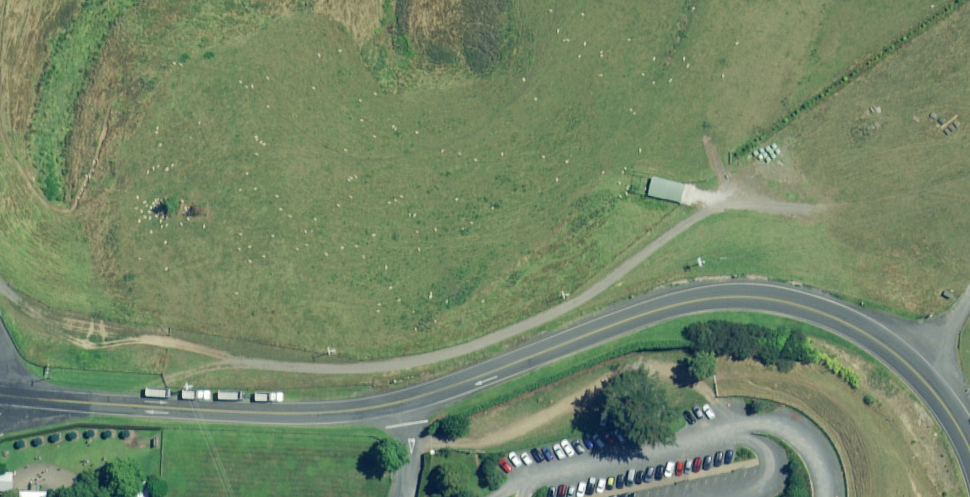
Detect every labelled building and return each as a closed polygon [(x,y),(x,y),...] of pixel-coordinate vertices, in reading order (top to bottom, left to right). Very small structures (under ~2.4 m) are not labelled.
[(650,196),(684,203),(688,185),(654,178),(650,196)] [(13,492),(14,472),(0,472),(0,492),(13,492)] [(129,496),(150,496),(153,482),(133,478),(129,496)]
